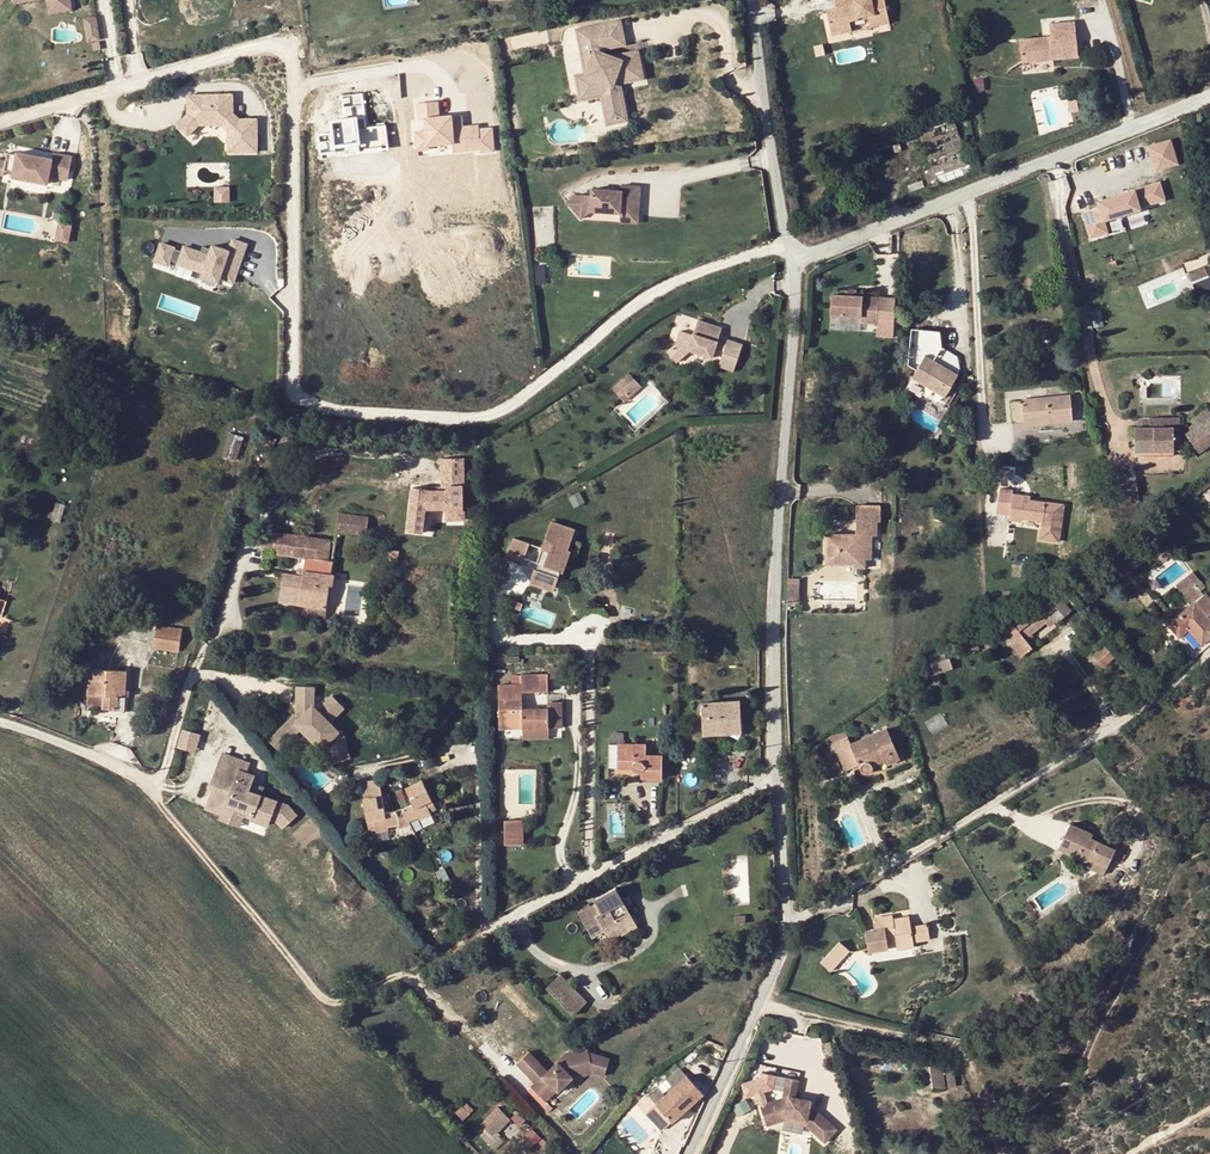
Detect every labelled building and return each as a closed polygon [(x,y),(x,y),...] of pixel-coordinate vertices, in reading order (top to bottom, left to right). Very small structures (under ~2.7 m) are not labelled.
[(49,13),(71,10),(69,0),(65,0),(52,2),(52,0),(47,0),(49,13)] [(837,17),(828,19),(832,38),(852,34),(849,22),(868,18),(870,30),(890,26),(885,0),(860,0),(854,1),(854,0),(834,0),(837,17)] [(95,18),(84,19),(88,41),(99,39),(95,18)] [(620,21),(600,26),(604,47),(625,42),(620,21)] [(1050,37),(1019,40),(1022,63),(1078,57),(1074,21),(1049,24),(1050,37)] [(600,26),(579,30),(584,51),(602,47),(604,57),(603,58),(603,60),(603,62),(602,63),(595,60),(588,74),(579,76),(583,98),(604,93),(613,92),(611,83),(643,76),(638,51),(614,56),(612,58),(610,56),(608,55),(606,55),(604,47),(600,26)] [(584,51),(588,74),(595,60),(602,63),(603,62),(603,60),(603,58),(604,57),(602,47),(584,51)] [(388,149),(385,123),(370,125),(366,90),(342,93),(344,116),(316,120),(321,157),(388,149)] [(613,92),(604,93),(610,122),(628,118),(626,110),(627,110),(628,108),(628,106),(628,105),(628,101),(627,100),(625,97),(624,96),(623,96),(622,90),(613,92)] [(1078,96),(1069,95),(1068,110),(1076,111),(1078,96)] [(234,115),(234,96),(189,96),(189,116),(178,126),(188,137),(200,126),(223,126),(229,132),(229,154),(258,154),(258,121),(240,121),(238,123),(231,117),(234,115)] [(439,102),(415,103),(417,122),(422,121),(423,128),(412,129),(414,151),(428,150),(428,146),(453,145),(453,151),(481,149),(481,153),(495,152),(493,128),(477,130),(477,125),(453,127),(452,116),(440,116),(439,102)] [(240,121),(234,115),(231,117),(238,123),(240,121)] [(960,140),(954,123),(920,136),(926,153),(960,140)] [(901,153),(897,139),(890,141),(895,155),(901,153)] [(966,157),(960,140),(926,153),(932,170),(966,157)] [(1171,140),(1148,146),(1155,169),(1177,163),(1171,140)] [(74,156),(55,153),(54,159),(19,153),(18,155),(9,153),(7,162),(0,160),(0,177),(3,176),(6,176),(6,171),(15,172),(14,178),(50,184),(51,176),(70,179),(74,156)] [(973,174),(966,157),(932,170),(924,173),(930,190),(973,174)] [(1098,209),(1083,213),(1090,238),(1108,232),(1105,222),(1141,211),(1140,208),(1166,200),(1160,181),(1096,201),(1098,209)] [(580,193),(571,201),(585,217),(594,209),(624,211),(643,211),(644,183),(625,182),(625,188),(595,187),(595,194),(580,193)] [(215,201),(232,200),(231,185),(214,186),(215,201)] [(643,211),(624,211),(624,220),(642,220),(643,211)] [(58,240),(69,241),(70,223),(59,222),(58,240)] [(238,285),(249,244),(231,237),(228,249),(212,243),(209,253),(184,244),(183,248),(161,240),(154,262),(170,267),(171,261),(202,273),(200,277),(220,284),(222,279),(238,285)] [(1191,276),(1195,285),(1209,278),(1209,275),(1207,270),(1191,276)] [(840,310),(826,310),(826,329),(857,329),(857,335),(874,335),(873,309),(851,310),(840,310)] [(721,329),(696,321),(691,336),(677,332),(673,345),(665,353),(675,363),(689,351),(710,358),(713,350),(716,341),(721,329)] [(726,340),(724,344),(722,353),(717,367),(732,372),(741,345),(726,340)] [(932,345),(921,340),(910,359),(916,363),(921,366),(914,377),(928,385),(947,395),(953,384),(959,375),(926,357),(932,345)] [(724,344),(716,341),(713,350),(722,353),(724,344)] [(921,366),(916,363),(909,375),(914,377),(921,366)] [(633,379),(627,373),(609,389),(616,395),(633,379)] [(928,385),(914,377),(907,391),(912,394),(914,390),(922,395),(925,391),(928,385)] [(99,387),(101,381),(95,379),(93,385),(99,387)] [(633,379),(616,395),(623,403),(640,388),(633,379)] [(925,391),(949,404),(959,387),(953,384),(947,395),(928,385),(925,391)] [(1022,402),(1012,403),(1013,422),(1037,420),(1038,424),(1073,420),(1070,397),(1029,401),(1029,396),(1022,397),(1022,402)] [(1186,420),(1193,426),(1209,412),(1203,406),(1186,420)] [(1193,426),(1183,434),(1199,452),(1209,442),(1209,411),(1209,412),(1193,426)] [(1134,451),(1142,451),(1173,452),(1173,429),(1135,428),(1134,451)] [(240,463),(247,440),(233,435),(225,458),(240,463)] [(463,521),(466,457),(441,456),(439,488),(406,486),(404,533),(433,534),(433,519),(463,521)] [(999,487),(995,512),(1011,514),(1010,518),(1040,522),(1038,539),(1060,542),(1065,504),(1030,500),(1031,495),(1014,493),(1015,489),(999,487)] [(64,506),(54,503),(49,520),(59,523),(64,506)] [(856,507),(856,522),(876,522),(881,522),(881,507),(856,507)] [(337,513),(334,533),(355,536),(356,529),(366,530),(368,518),(337,513)] [(876,522),(856,522),(856,536),(827,536),(826,557),(834,557),(834,564),(856,564),(856,563),(865,562),(871,563),(871,535),(876,536),(876,522)] [(574,532),(550,523),(534,563),(522,559),(519,565),(532,570),(526,584),(543,591),(548,577),(555,579),(574,532)] [(356,529),(355,536),(365,537),(366,530),(356,529)] [(308,538),(274,534),(271,553),(305,558),(308,538)] [(332,587),(333,577),(330,576),(332,561),(327,560),(316,558),(318,539),(308,538),(303,570),(303,576),(298,606),(325,610),(325,609),(328,586),(332,587)] [(318,539),(316,558),(327,560),(330,541),(318,539)] [(527,545),(512,539),(504,559),(519,565),(522,559),(527,545)] [(1158,558),(1162,563),(1174,555),(1169,549),(1158,558)] [(865,571),(865,562),(856,563),(856,564),(856,571),(865,571)] [(294,575),(282,574),(278,603),(298,606),(303,576),(294,575)] [(338,578),(333,577),(332,587),(328,586),(325,609),(333,610),(338,578)] [(555,579),(548,577),(543,591),(550,593),(555,579)] [(1184,594),(1192,604),(1203,595),(1194,585),(1184,594)] [(1055,598),(1050,591),(1004,630),(1006,632),(1003,634),(1022,656),(1032,648),(1024,639),(1053,617),(1057,621),(1070,611),(1059,596),(1055,598)] [(1204,594),(1203,595),(1192,604),(1169,624),(1179,637),(1189,629),(1202,644),(1209,637),(1209,622),(1207,618),(1209,615),(1209,600),(1204,594)] [(347,621),(337,620),(336,627),(347,628),(347,621)] [(156,627),(153,649),(178,652),(181,631),(156,627)] [(978,645),(969,648),(971,654),(980,650),(978,645)] [(1106,645),(1092,656),(1103,668),(1116,656),(1106,645)] [(944,651),(928,656),(934,675),(953,669),(949,658),(948,659),(944,651)] [(547,675),(547,679),(567,680),(567,667),(546,667),(547,675)] [(1047,668),(1039,673),(1047,685),(1055,678),(1047,668)] [(113,692),(124,692),(126,672),(88,670),(87,696),(102,697),(101,707),(101,710),(117,710),(117,713),(120,714),(123,711),(124,698),(118,698),(113,697),(113,692)] [(521,729),(547,728),(560,728),(560,704),(547,703),(547,709),(522,710),(521,693),(539,693),(539,676),(521,676),(521,686),(498,686),(499,720),(521,720),(521,729)] [(295,684),(294,716),(277,715),(276,744),(327,746),(327,759),(347,760),(348,729),(332,729),(332,711),(315,711),(315,685),(295,684)] [(317,707),(331,720),(345,706),(331,693),(317,707)] [(86,706),(101,707),(102,697),(87,696),(86,706)] [(741,727),(739,702),(700,704),(702,736),(721,734),(720,728),(741,727)] [(499,729),(521,729),(521,720),(499,720),(499,729)] [(196,752),(201,733),(182,728),(177,747),(196,752)] [(548,739),(548,732),(547,728),(521,729),(522,740),(548,739)] [(833,748),(836,755),(833,756),(840,774),(860,765),(860,767),(860,769),(861,772),(863,774),(868,774),(871,773),(873,771),(874,769),(874,767),(873,766),(873,764),(872,763),(871,763),(884,758),(886,762),(887,765),(898,760),(885,730),(851,745),(845,731),(829,737),(832,745),(824,750),(825,752),(830,749),(833,748)] [(617,745),(608,744),(608,769),(617,769),(617,745)] [(644,745),(624,745),(617,745),(617,769),(634,769),(635,771),(637,772),(640,772),(640,779),(661,779),(661,756),(644,756),(644,745)] [(220,750),(200,811),(240,824),(243,815),(288,830),(296,806),(262,795),(265,785),(248,780),(254,761),(220,750)] [(840,774),(833,756),(821,761),(828,779),(840,774)] [(874,767),(886,762),(884,758),(871,763),(872,763),(873,764),(873,766),(874,767)] [(359,785),(368,827),(374,826),(376,831),(379,830),(379,833),(388,831),(387,828),(397,826),(398,829),(410,825),(409,822),(417,818),(419,821),(430,815),(429,814),(427,809),(434,806),(422,781),(409,787),(414,797),(409,800),(412,805),(400,811),(395,812),(385,815),(378,781),(359,785)] [(244,818),(241,826),(267,834),(269,825),(244,818)] [(522,821),(504,821),(504,846),(522,846),(522,821)] [(1058,848),(1088,862),(1090,859),(1107,867),(1115,850),(1091,839),(1093,835),(1070,825),(1058,848)] [(1090,859),(1088,862),(1086,866),(1104,874),(1107,867),(1090,859)] [(1038,873),(1033,867),(1028,871),(1032,877),(1038,873)] [(616,923),(630,915),(615,889),(592,901),(594,905),(578,913),(592,937),(603,931),(606,935),(619,928),(616,923)] [(746,907),(722,919),(726,930),(751,917),(746,907)] [(636,925),(630,915),(616,923),(619,928),(606,935),(609,941),(636,925)] [(888,949),(888,948),(888,945),(897,943),(897,946),(899,949),(914,946),(914,941),(911,927),(910,922),(895,925),(894,921),(893,917),(873,920),(875,931),(866,933),(869,952),(888,949)] [(911,927),(914,941),(929,938),(927,924),(911,927)] [(381,940),(367,953),(375,961),(384,954),(388,950),(389,949),(381,940)] [(840,944),(828,957),(837,966),(850,953),(840,944)] [(388,950),(384,954),(388,960),(393,955),(388,950)] [(388,960),(384,954),(375,961),(380,967),(388,960)] [(837,966),(828,957),(821,964),(831,973),(837,966)] [(561,972),(545,987),(572,1016),(588,1001),(561,972)] [(531,1087),(545,1102),(557,1090),(558,1092),(573,1078),(594,1073),(605,1076),(610,1059),(589,1053),(588,1049),(566,1054),(547,1072),(535,1083),(531,1087)] [(542,1066),(529,1052),(517,1064),(530,1078),(542,1066)] [(938,1064),(924,1066),(927,1085),(927,1091),(941,1089),(938,1064)] [(542,1066),(530,1078),(535,1083),(547,1072),(542,1066)] [(927,1085),(924,1066),(916,1067),(918,1086),(927,1085)] [(650,1098),(652,1101),(657,1106),(688,1078),(680,1070),(650,1098)] [(688,1078),(657,1106),(659,1108),(674,1124),(704,1095),(688,1078)] [(778,1098),(756,1105),(761,1122),(780,1116),(803,1121),(802,1127),(821,1145),(834,1130),(810,1108),(807,1108),(809,1102),(793,1098),(796,1081),(782,1078),(778,1098)] [(557,1090),(545,1102),(546,1103),(558,1092),(557,1090)] [(747,1098),(733,1105),(738,1116),(752,1109),(747,1098)] [(657,1106),(652,1101),(642,1110),(649,1117),(659,1108),(657,1106)] [(463,1107),(456,1114),(463,1122),(471,1115),(463,1107)] [(497,1108),(480,1125),(492,1136),(508,1120),(497,1108)] [(659,1108),(649,1117),(664,1133),(674,1124),(659,1108)] [(780,1116),(761,1122),(763,1128),(781,1122),(802,1127),(803,1121),(780,1116)]
